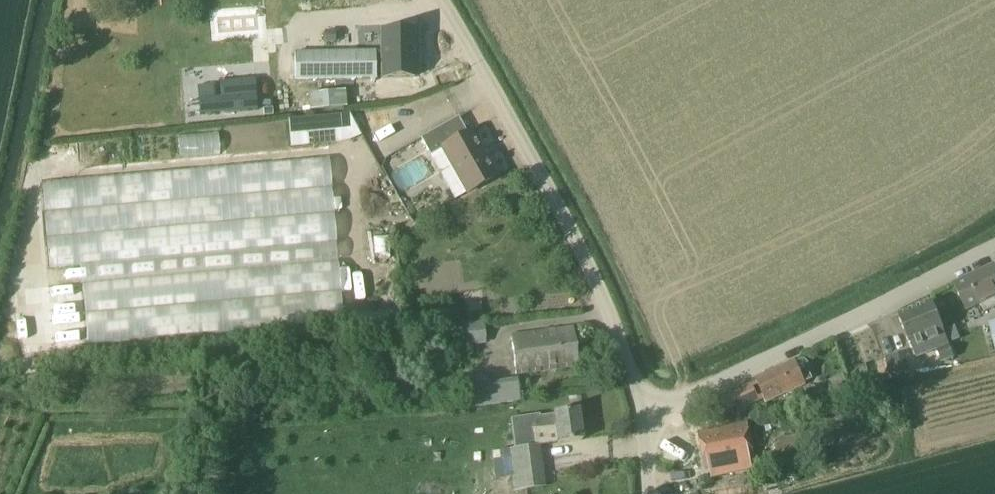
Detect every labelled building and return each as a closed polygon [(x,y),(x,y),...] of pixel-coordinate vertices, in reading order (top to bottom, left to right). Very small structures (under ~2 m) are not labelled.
[(379,24),(380,72),(412,71),(411,23),(379,24)] [(375,51),(295,52),(295,79),(375,78),(375,51)] [(200,115),(257,110),(255,79),(219,81),(221,97),(199,99),(200,115)] [(345,91),(307,94),(309,111),(346,107),(345,91)] [(360,136),(349,115),(288,120),(291,147),(339,143),(349,141),(360,136)] [(440,151),(465,195),(497,177),(471,130),(465,133),(457,118),(420,140),(430,156),(440,151)] [(329,159),(43,183),(50,270),(336,246),(329,159)] [(339,260),(82,283),(86,345),(342,323),(339,260)] [(994,266),(954,285),(966,311),(994,297),(994,267),(994,266)] [(933,303),(899,317),(910,344),(911,344),(917,358),(937,350),(942,363),(953,358),(943,332),(944,331),(933,303)] [(468,305),(469,314),(482,312),(481,304),(468,305)] [(454,323),(456,347),(486,344),(484,321),(454,323)] [(955,327),(947,330),(953,342),(960,339),(955,327)] [(512,337),(517,373),(576,365),(572,328),(543,332),(543,333),(512,337)] [(886,374),(907,371),(904,352),(883,355),(886,374)] [(803,359),(796,362),(795,361),(755,379),(757,383),(731,395),(739,412),(765,399),(766,402),(806,384),(813,380),(809,373),(810,369),(809,364),(806,361),(804,360),(803,359)] [(855,381),(866,377),(862,366),(851,370),(855,381)] [(520,401),(520,400),(517,378),(488,382),(487,374),(461,378),(464,409),(520,401)] [(536,432),(556,430),(557,444),(582,440),(579,410),(512,418),(516,448),(510,449),(515,491),(546,487),(541,444),(537,445),(536,432)] [(700,434),(706,467),(752,458),(746,425),(700,434)] [(801,435),(774,440),(780,464),(781,471),(805,466),(804,461),(807,460),(801,435)] [(742,482),(703,487),(704,493),(744,493),(742,482)]
